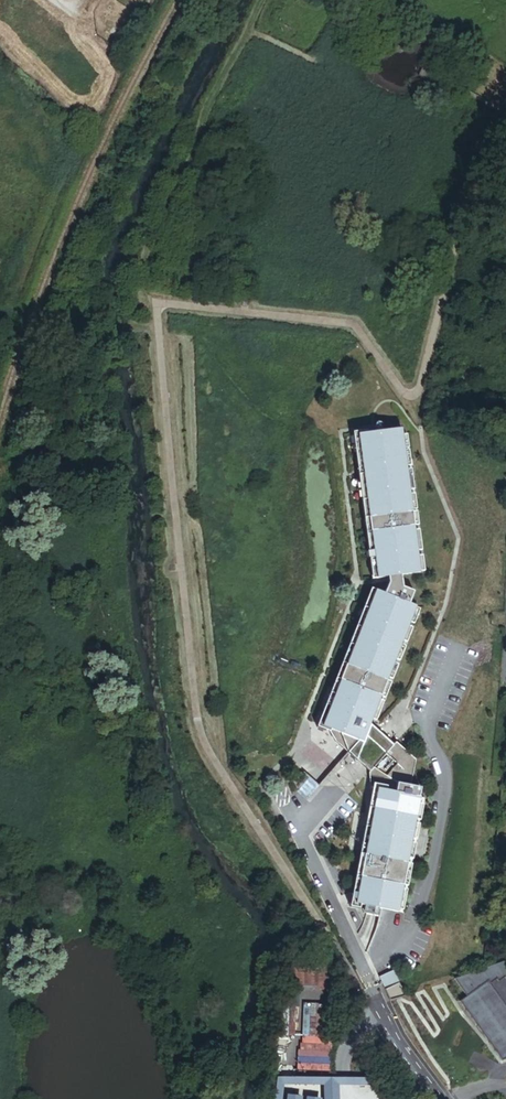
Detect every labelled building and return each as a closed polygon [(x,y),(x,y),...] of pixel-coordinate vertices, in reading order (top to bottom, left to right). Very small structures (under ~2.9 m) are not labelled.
[(354,904),(398,912),(420,796),(421,788),(410,786),(415,759),(396,742),(394,745),(370,723),(417,606),(409,603),(414,592),(402,588),(401,576),(420,573),(400,430),(358,435),(377,579),(388,577),(390,585),(385,594),(376,591),(335,695),(330,693),(319,724),(335,731),(336,742),(368,772),(371,799),(372,810),(354,904)] [(489,980),(496,977),(498,980),(505,977),(505,979),(505,962),(456,979),(468,996),(461,1001),(502,1062),(505,1060),(505,1005),(489,980)] [(405,994),(400,984),(386,990),(390,1000),(405,994)] [(302,1004),(298,1072),(330,1074),(332,1038),(324,1037),(326,1005),(302,1004)]
